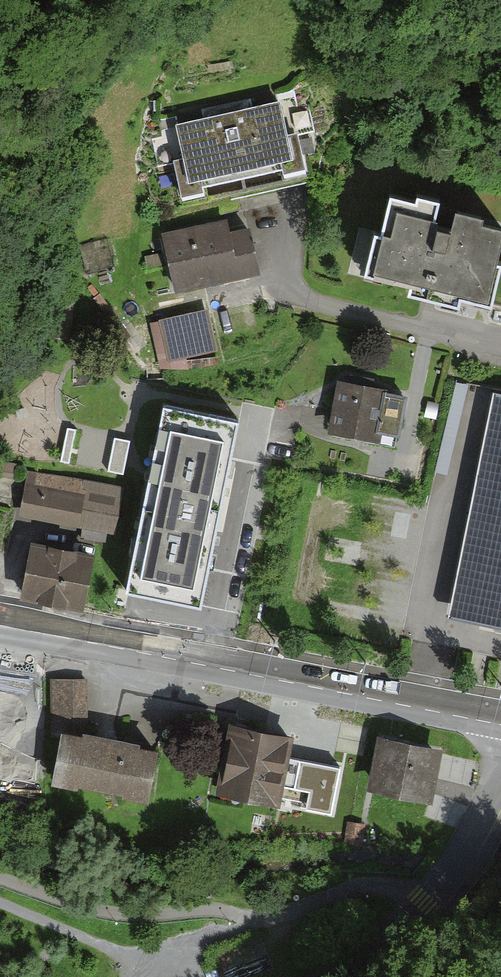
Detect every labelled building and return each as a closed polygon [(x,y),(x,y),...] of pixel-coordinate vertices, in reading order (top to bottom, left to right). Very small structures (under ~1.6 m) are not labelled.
[(301,99),(189,123),(204,192),(316,168),(301,99)] [(365,275),(414,286),(412,294),(461,305),(462,298),(495,305),(500,276),(500,264),(499,264),(500,255),(500,229),(482,225),(484,218),(455,211),(451,229),(438,226),(439,220),(431,218),(435,202),(414,198),(413,204),(388,199),(379,237),(374,235),(365,275)] [(165,236),(176,290),(262,272),(253,228),(231,233),(229,222),(165,236)] [(352,268),(365,271),(374,231),(361,228),(352,268)] [(216,353),(207,313),(161,323),(170,363),(216,353)] [(409,393),(341,381),(332,432),(400,444),(409,393)] [(493,387),(447,614),(500,626),(500,388),(493,387)] [(239,431),(164,416),(126,602),(201,617),(239,431)] [(110,470),(121,473),(128,447),(117,444),(110,470)] [(123,486),(26,470),(17,519),(115,535),(123,486)] [(97,554),(34,545),(26,597),(89,607),(97,554)] [(52,721),(89,721),(89,680),(53,680),(52,721)] [(294,737),(235,724),(221,791),(280,803),(294,737)] [(447,747),(386,735),(375,786),(436,799),(447,747)] [(155,755),(65,739),(57,783),(147,800),(155,755)]
